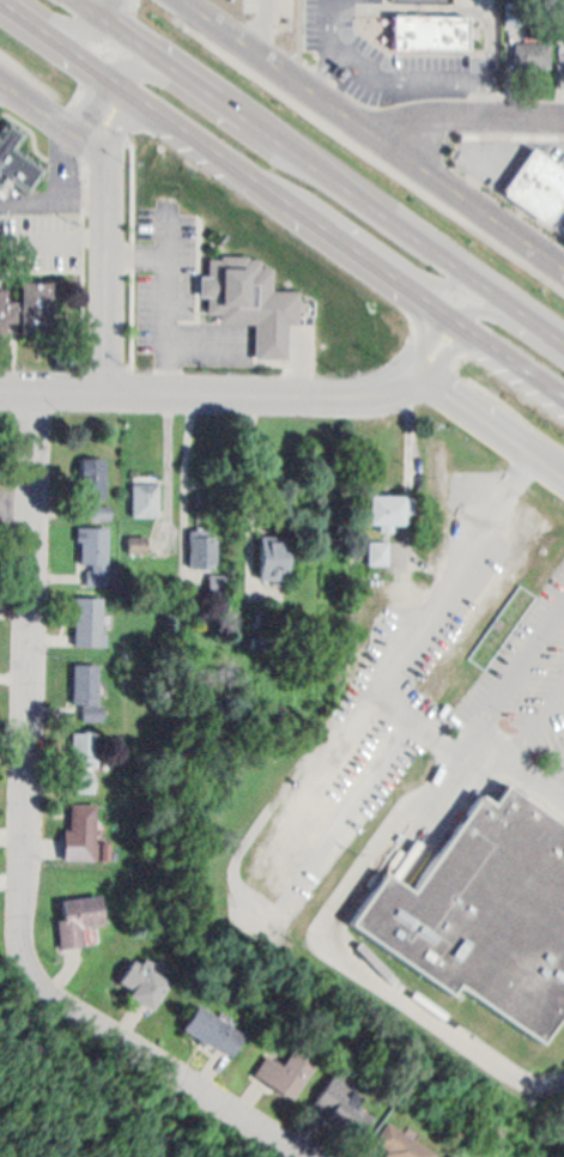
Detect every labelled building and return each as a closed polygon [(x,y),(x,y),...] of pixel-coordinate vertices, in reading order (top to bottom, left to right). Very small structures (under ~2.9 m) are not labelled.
[(393,43),(394,5),(467,8),(467,43),(393,43)] [(516,61),(515,36),(550,35),(550,61),(516,61)] [(5,168),(30,183),(43,164),(14,146),(30,121),(7,108),(0,119),(0,176),(5,168)] [(532,140),(563,161),(563,192),(545,217),(499,187),(532,140)] [(205,252),(205,268),(199,268),(199,279),(199,287),(206,287),(206,305),(218,305),(218,313),(254,313),(254,334),(254,347),(279,347),(279,334),(279,313),(295,313),(295,284),(268,284),(268,279),(268,269),(268,259),(257,259),(257,249),(245,249),(245,244),(231,244),(217,244),(217,252),(205,252)] [(1,313),(0,323),(0,278),(13,279),(13,284),(17,284),(18,268),(59,269),(56,325),(24,323),(25,314),(1,313)] [(80,489),(79,450),(107,450),(107,489),(80,489)] [(129,509),(131,468),(164,470),(163,510),(129,509)] [(367,524),(403,524),(403,495),(367,495),(367,524)] [(110,507),(93,507),(93,517),(109,517),(110,507)] [(78,555),(110,555),(110,522),(78,521),(78,555)] [(189,559),(188,522),(216,521),(217,559),(189,559)] [(265,573),(263,525),(292,523),(293,571),(265,573)] [(390,564),(390,541),(369,541),(369,564),(390,564)] [(77,640),(77,590),(107,589),(107,640),(77,640)] [(74,698),(75,655),(104,655),(104,698),(74,698)] [(78,789),(75,729),(107,728),(108,788),(78,789)] [(503,787),(563,830),(563,1019),(547,1042),(462,981),(453,995),(351,922),(387,871),(414,891),(483,795),(492,802),(503,787)] [(66,855),(65,826),(72,826),(71,801),(96,800),(99,854),(66,855)] [(63,949),(56,919),(66,916),(61,896),(104,885),(111,917),(81,923),(86,944),(63,949)] [(115,981),(150,1007),(172,977),(137,951),(115,981)] [(182,1025),(198,998),(248,1028),(232,1054),(182,1025)] [(250,1072),(263,1048),(281,1059),(290,1046),(314,1059),(293,1096),(250,1072)] [(310,1098),(330,1066),(357,1074),(344,1096),(370,1113),(358,1129),(310,1098)] [(386,1146),(380,1155),(383,1156),(431,1156),(435,1151),(411,1137),(417,1128),(406,1121),(404,1126),(384,1114),(370,1137),(386,1146)] [(451,1145),(466,1156),(442,1156),(451,1145)]
